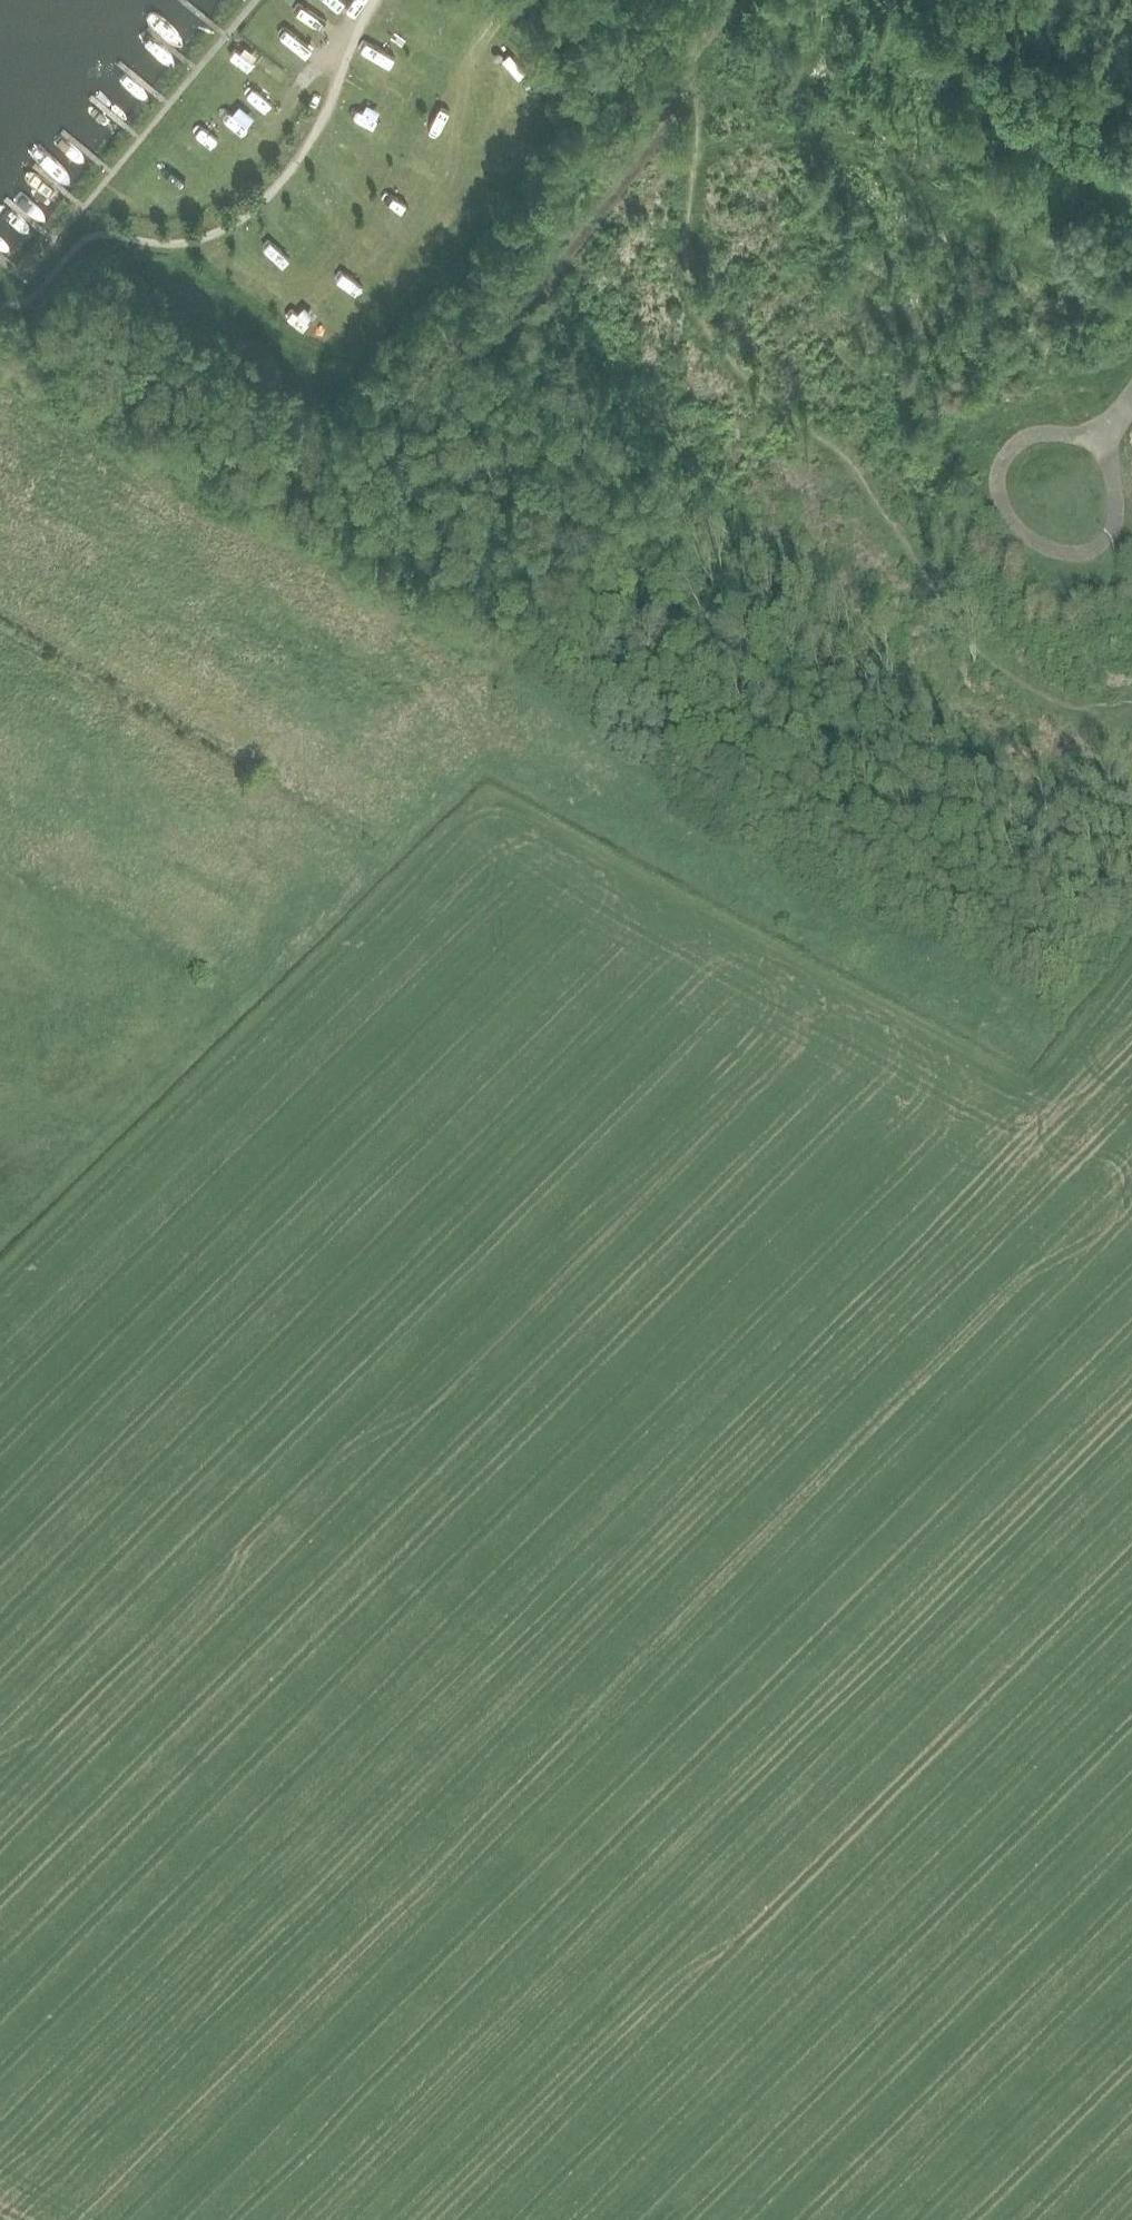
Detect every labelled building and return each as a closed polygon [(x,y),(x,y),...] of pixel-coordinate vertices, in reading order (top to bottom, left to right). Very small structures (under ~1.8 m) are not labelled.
[(227,93),(244,106),(251,98),(261,105),(275,87),(255,71),(248,81),(240,76),(227,93)] [(228,103),(206,131),(229,148),(250,120),(228,103)]
